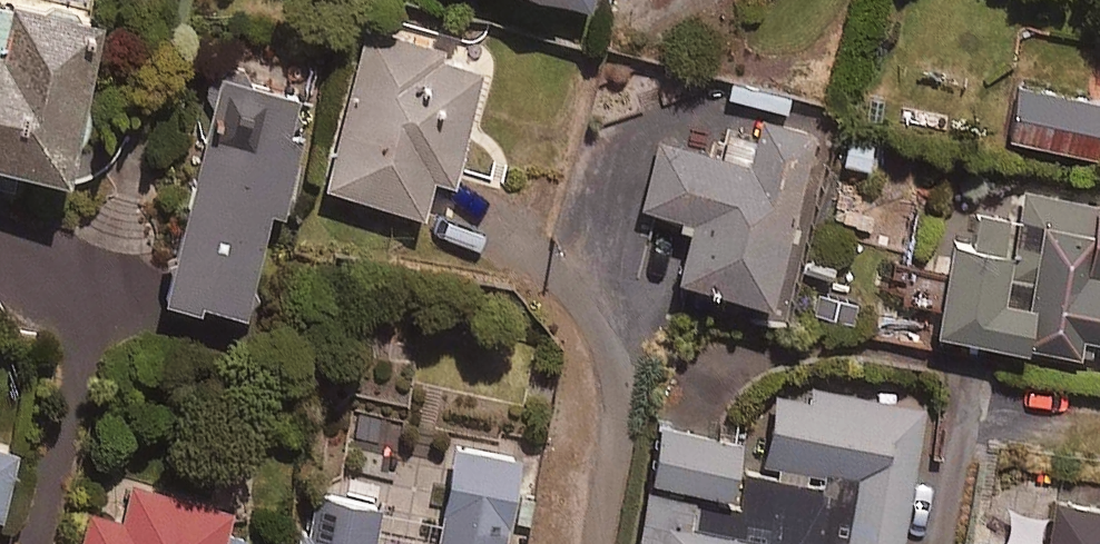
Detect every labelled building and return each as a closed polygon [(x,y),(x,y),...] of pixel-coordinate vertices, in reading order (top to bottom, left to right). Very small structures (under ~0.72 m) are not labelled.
[(16,189),(20,172),(75,185),(113,28),(0,1),(0,2),(0,185),(16,189)] [(460,186),(488,71),(449,61),(451,52),(369,32),(330,191),(430,215),(439,181),(460,186)] [(1022,82),(1008,140),(1099,161),(1099,100),(1022,82)] [(277,213),(289,216),(307,143),(300,141),(309,104),(227,83),(173,296),(251,316),(277,213)] [(821,146),(668,103),(640,205),(699,221),(682,282),(776,308),(821,146)] [(846,138),(843,169),(885,173),(887,141),(846,138)] [(980,211),(972,249),(963,247),(944,334),(1091,365),(1096,341),(1099,341),(1099,210),(1027,195),(1022,220),(980,211)] [(930,411),(785,383),(767,477),(742,472),(748,444),(664,426),(653,480),(663,482),(650,543),(905,543),(930,411)] [(526,455),(460,443),(441,543),(509,543),(526,455)] [(0,447),(0,515),(5,516),(20,452),(0,447)] [(132,487),(123,525),(92,517),(85,543),(228,543),(235,510),(132,487)] [(383,511),(312,498),(304,543),(377,543),(383,511)] [(1060,502),(1052,543),(1099,543),(1099,509),(1060,502)]
